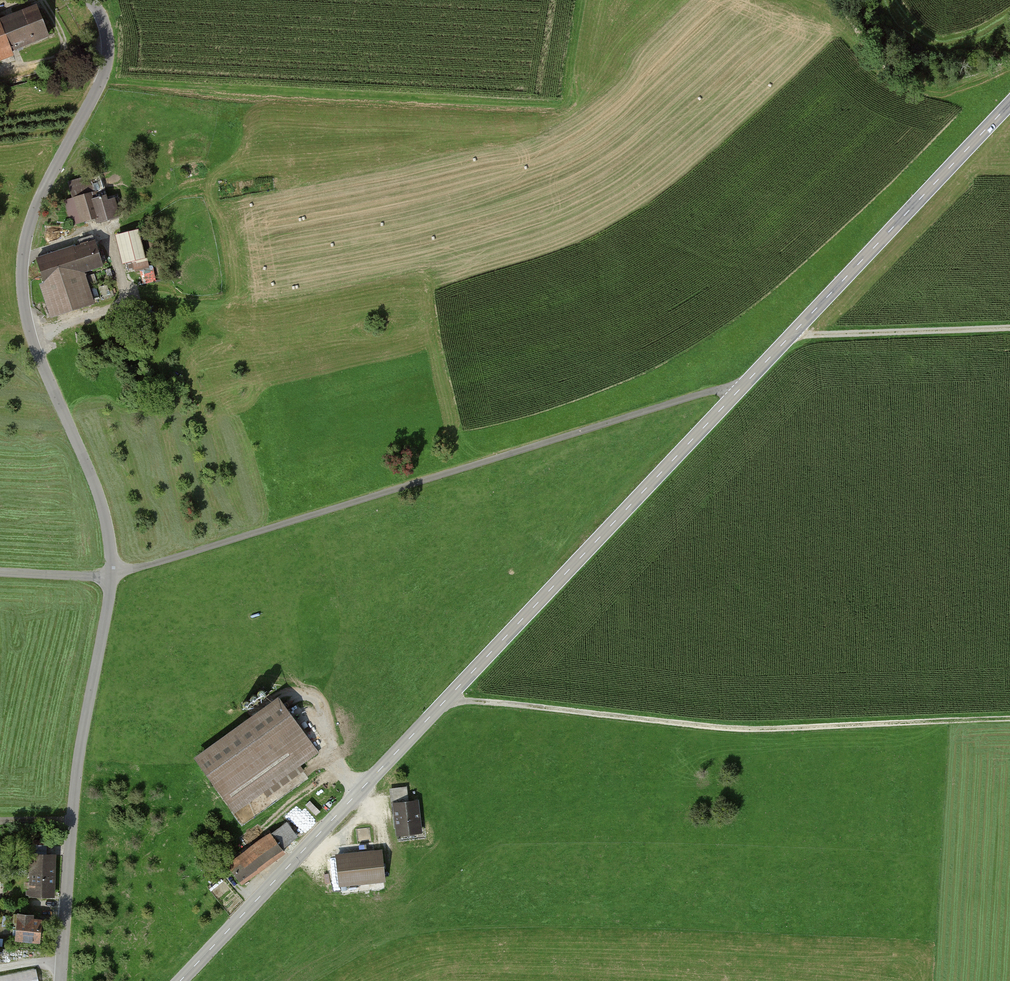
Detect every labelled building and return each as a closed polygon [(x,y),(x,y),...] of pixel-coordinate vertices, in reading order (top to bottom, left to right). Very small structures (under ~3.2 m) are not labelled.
[(49,38),(37,7),(0,21),(0,56),(49,38)] [(100,175),(67,185),(78,223),(97,217),(98,221),(116,216),(110,196),(106,197),(100,175)] [(118,237),(123,266),(138,264),(142,284),(153,282),(144,232),(118,237)] [(96,243),(37,261),(54,314),(95,301),(85,270),(103,265),(96,243)] [(196,756),(234,809),(316,752),(278,698),(196,756)] [(418,800),(395,802),(398,833),(420,831),(418,800)] [(229,864),(240,883),(286,854),(274,835),(229,864)] [(383,851),(338,856),(341,893),(387,889),(383,851)] [(54,896),(55,855),(32,854),(30,895),(54,896)] [(38,916),(20,914),(17,937),(42,941),(45,919),(38,919),(38,916)]
